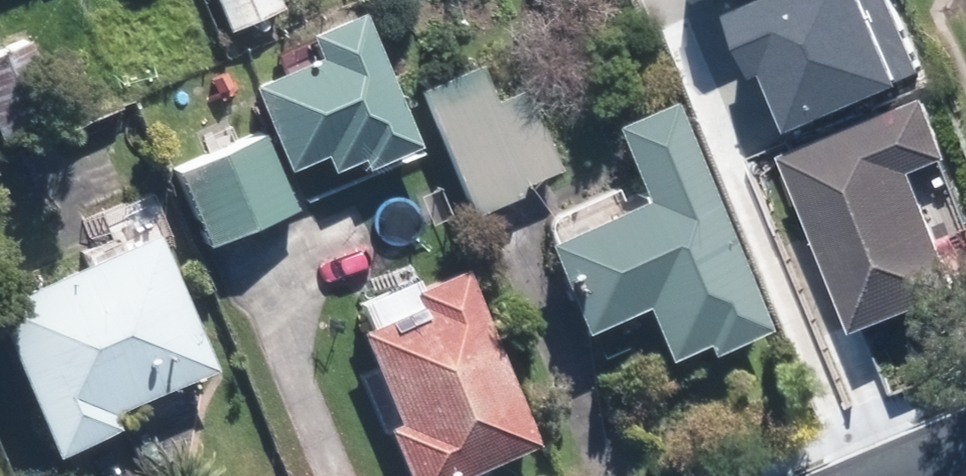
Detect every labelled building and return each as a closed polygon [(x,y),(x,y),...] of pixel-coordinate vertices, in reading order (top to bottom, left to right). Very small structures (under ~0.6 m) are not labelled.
[(233,28),(289,3),(288,0),(221,0),(233,28)] [(800,109),(925,59),(901,0),(744,0),(766,55),(776,51),(800,109)] [(284,67),(254,80),(291,164),(328,148),(335,164),(365,151),(370,163),(426,139),(365,2),(309,27),(313,34),(276,50),(284,67)] [(5,136),(64,111),(31,33),(0,46),(0,125),(5,136)] [(527,180),(567,162),(531,81),(502,93),(485,55),(418,85),(474,212),(507,198),(530,188),(527,180)] [(931,82),(788,138),(858,316),(963,275),(916,155),(953,141),(931,82)] [(649,301),(670,352),(709,337),(714,348),(774,324),(680,90),(616,116),(648,194),(551,233),(589,325),(649,301)] [(268,129),(178,165),(209,243),(264,221),(299,206),(268,129)] [(223,363),(166,222),(0,290),(0,304),(58,446),(92,432),(133,415),(127,402),(223,363)] [(400,412),(387,417),(411,475),(476,475),(473,469),(545,439),(473,260),(419,281),(415,270),(361,291),(371,317),(363,321),(400,412)]
